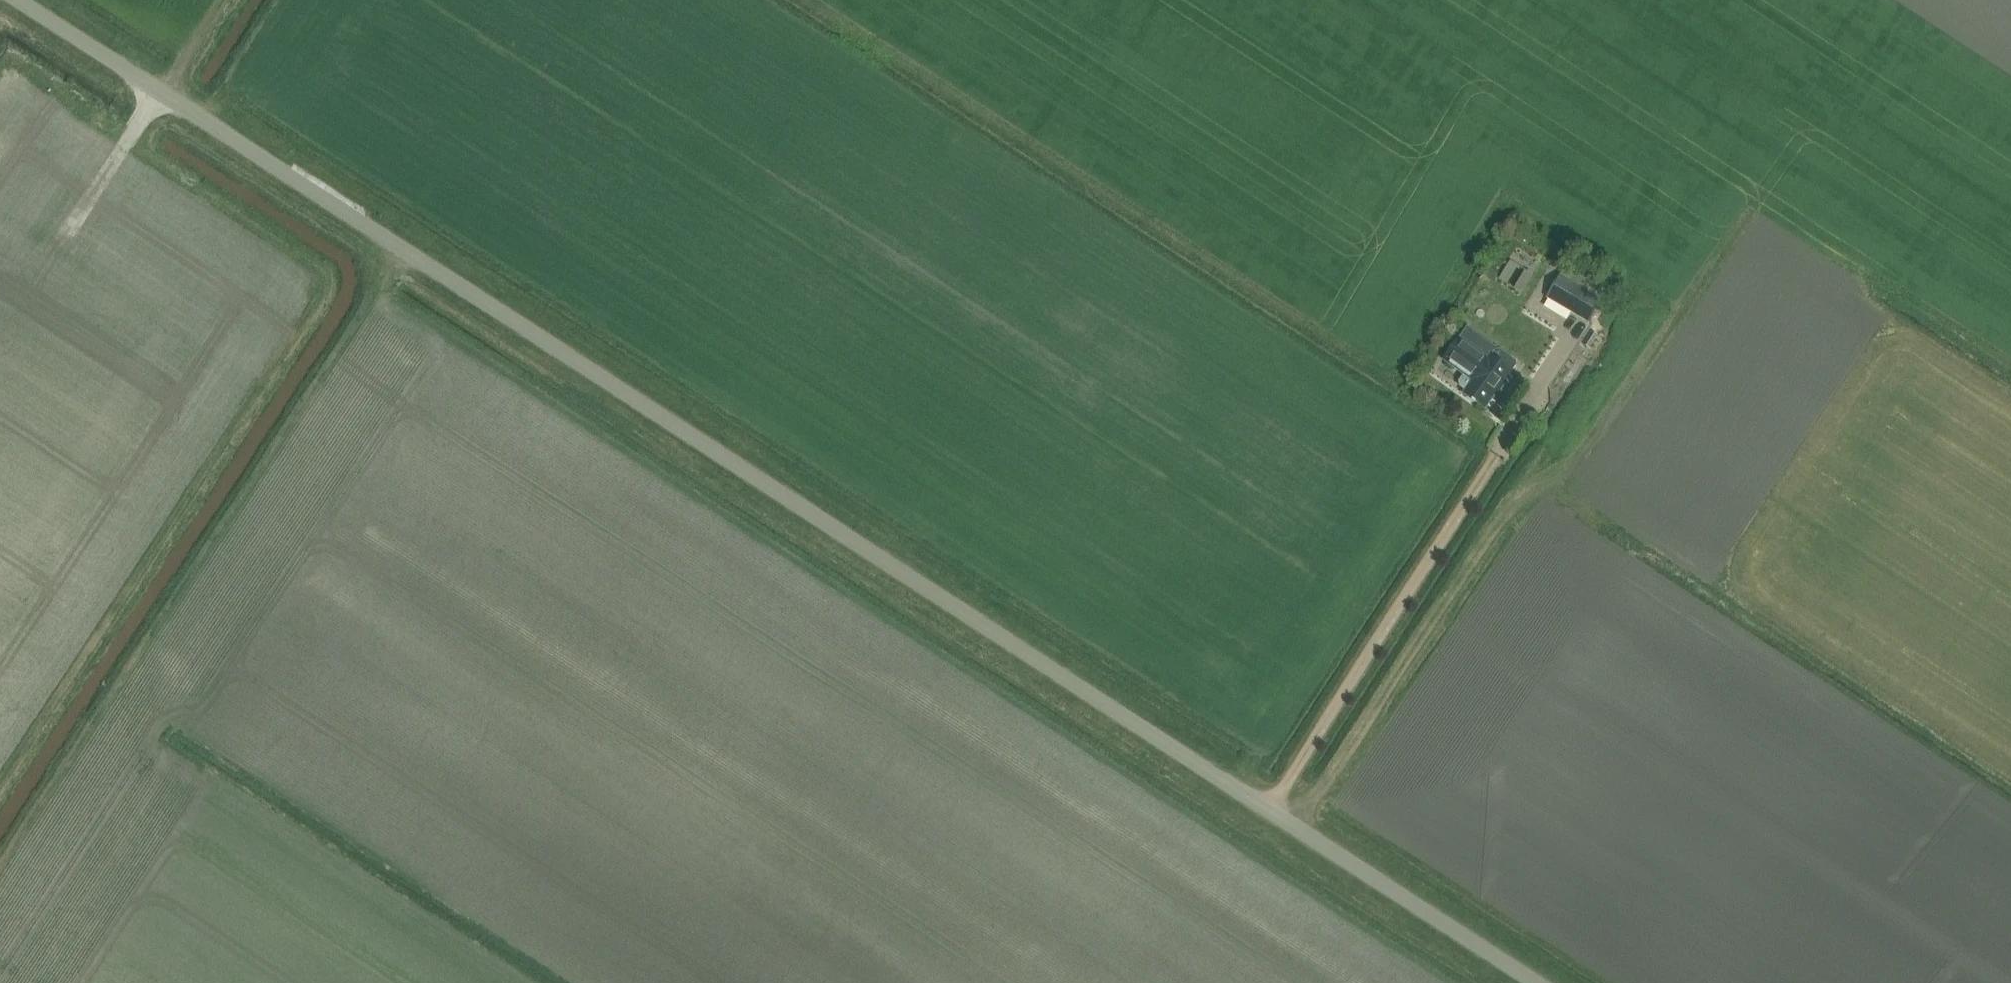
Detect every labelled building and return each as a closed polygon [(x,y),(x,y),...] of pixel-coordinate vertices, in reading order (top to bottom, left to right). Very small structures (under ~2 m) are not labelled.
[(1565,268),(1547,299),(1591,324),(1609,292),(1565,268)] [(1505,386),(1514,372),(1518,366),(1517,361),(1501,350),(1496,351),(1492,357),(1491,356),(1489,359),(1463,340),(1455,351),(1451,347),(1441,360),(1464,376),(1459,382),(1460,388),(1466,393),(1465,394),(1487,409),(1504,385),(1505,386)]
